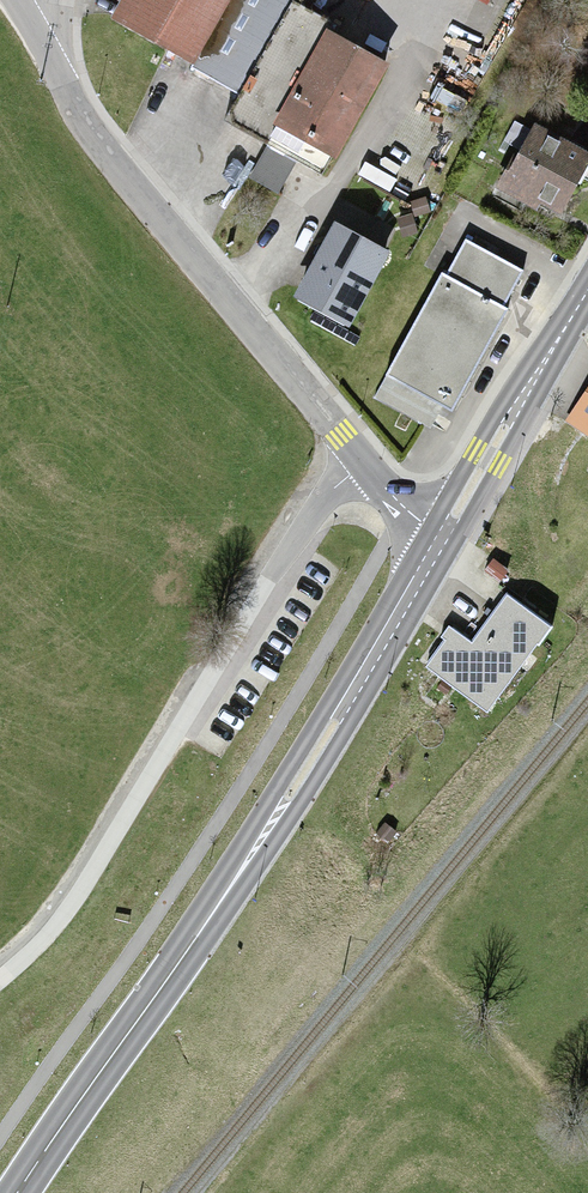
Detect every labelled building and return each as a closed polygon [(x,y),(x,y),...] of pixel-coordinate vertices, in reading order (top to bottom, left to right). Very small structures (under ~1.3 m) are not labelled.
[(119,18),(251,92),(302,0),(130,0),(119,18)] [(390,61),(327,30),(279,126),(341,158),(390,61)] [(505,182),(573,220),(587,192),(587,159),(534,129),(505,182)] [(334,223),(311,265),(295,296),(349,324),(388,252),(334,223)] [(467,245),(381,394),(450,433),(536,285),(467,245)] [(587,436),(587,386),(565,421),(587,436)] [(540,630),(502,601),(473,641),(447,622),(416,664),(479,711),(540,630)]
